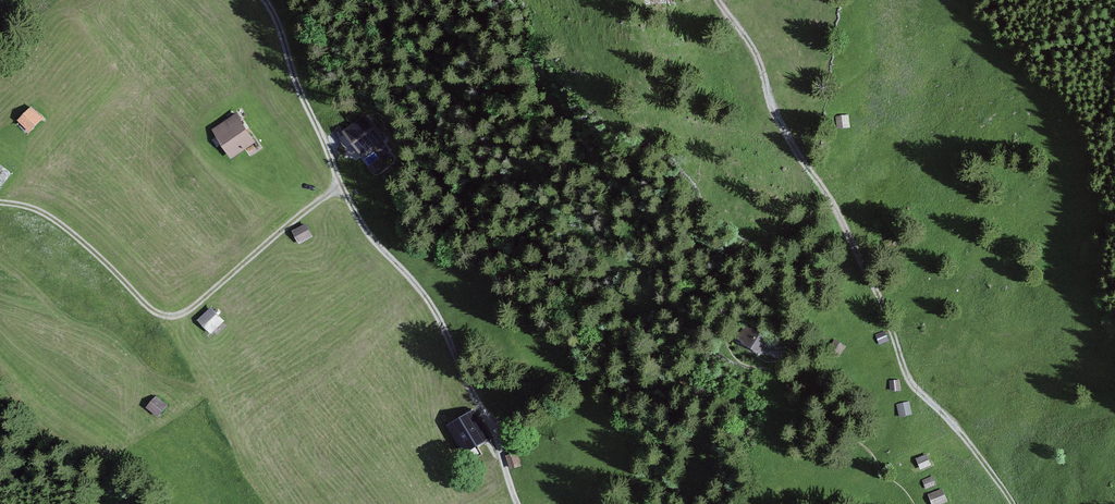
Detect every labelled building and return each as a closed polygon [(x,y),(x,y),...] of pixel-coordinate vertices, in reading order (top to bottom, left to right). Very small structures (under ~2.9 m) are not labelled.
[(48,123),(34,109),(22,120),(36,134),(48,123)] [(265,142),(245,109),(218,125),(237,158),(265,142)] [(855,110),(842,113),(846,129),(859,126),(855,110)] [(386,139),(370,118),(349,133),(365,154),(374,148),(385,162),(396,154),(386,139)] [(0,161),(0,187),(13,171),(0,161)] [(383,168),(378,161),(368,168),(374,175),(383,168)] [(297,229),(306,245),(320,237),(311,221),(297,229)] [(233,318),(218,307),(206,322),(221,334),(233,318)] [(785,341),(757,325),(747,342),(775,357),(785,341)] [(892,330),(883,332),(886,342),(894,339),(892,330)] [(128,343),(118,335),(114,341),(124,348),(128,343)] [(856,345),(838,337),(833,347),(851,356),(856,345)] [(907,377),(895,378),(896,390),(908,389),(907,377)] [(175,404),(161,394),(154,405),(168,414),(175,404)] [(917,399),(902,402),(904,416),(919,413),(917,399)] [(491,438),(476,411),(452,424),(468,451),(491,438)] [(931,451),(922,456),(929,466),(937,460),(931,451)] [(518,454),(507,458),(512,469),(522,464),(518,454)] [(941,473),(930,477),(933,487),(945,482),(941,473)] [(935,492),(939,503),(943,503),(955,500),(950,487),(935,492)]
